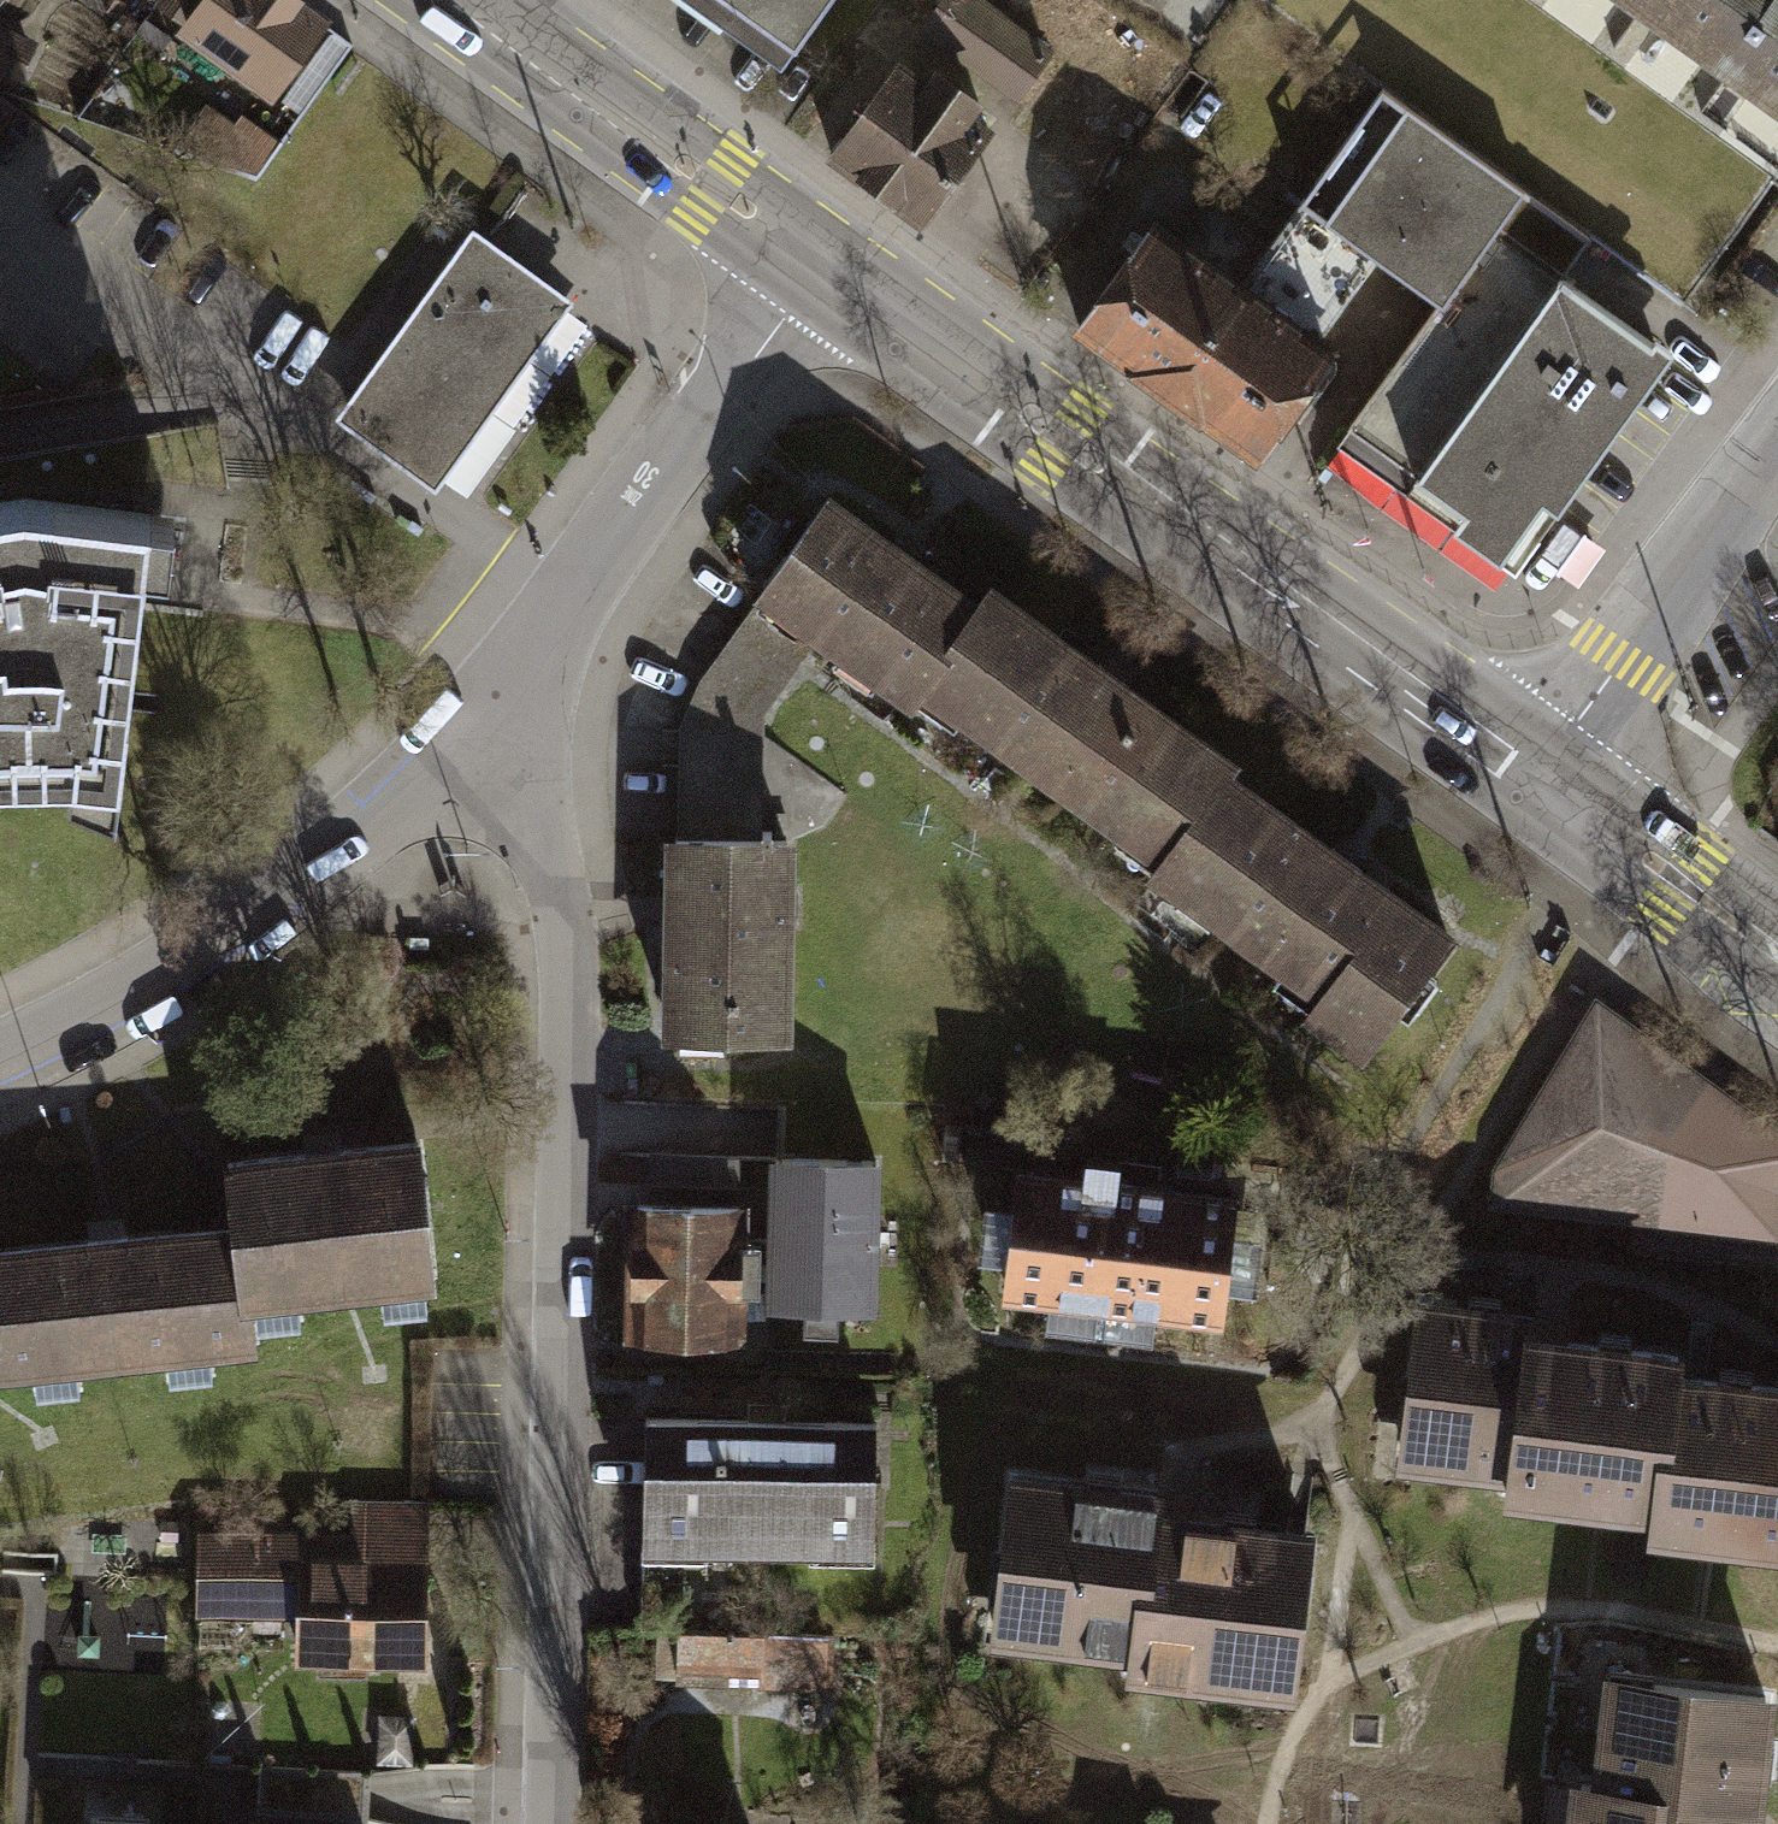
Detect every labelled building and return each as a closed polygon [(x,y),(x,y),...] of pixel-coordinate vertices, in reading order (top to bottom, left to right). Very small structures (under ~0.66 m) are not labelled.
[(185,36),(272,99),(324,28),(285,0),(211,0),(185,36)] [(794,45),(827,0),(732,0),(794,45)] [(833,165),(932,230),(1053,45),(984,0),(941,0),(833,165)] [(1645,0),(1658,9),(1665,0),(1645,0)] [(1658,9),(1760,82),(1777,95),(1777,0),(1665,0),(1658,9)] [(1386,261),(1456,311),(1534,201),(1387,97),(1309,207),(1386,261)] [(239,132),(208,111),(180,151),(257,178),(279,146),(245,123),(239,132)] [(1456,311),(1340,474),(1465,562),(1486,533),(1533,566),(1685,353),(1581,280),(1603,250),(1534,201),(1456,311)] [(1159,228),(1090,325),(1180,388),(1281,247),(1221,204),(1189,250),(1159,228)] [(1281,247),(1180,388),(1272,454),(1343,354),(1328,343),(1386,261),(1309,207),(1281,247)] [(349,421),(433,481),(559,304),(475,244),(349,421)] [(70,768),(68,784),(121,802),(149,564),(170,567),(175,520),(27,501),(0,506),(0,770),(70,768)] [(771,602),(688,715),(775,731),(837,645),(858,659),(841,681),(882,711),(898,688),(934,715),(1000,623),(840,508),(771,602)] [(1000,623),(934,715),(975,744),(986,729),(1143,843),(1133,857),(1169,882),(1238,787),(1246,776),(1012,607),(1000,623)] [(775,731),(688,715),(686,852),(672,852),(671,900),(684,900),(682,1044),(696,1045),(696,1060),(752,1061),(752,1045),(814,1046),(817,842),(776,842),(775,731)] [(1238,787),(1169,882),(1203,907),(1195,918),(1232,944),(1240,933),(1305,981),(1298,992),(1331,1016),(1319,1034),(1373,1073),(1463,950),(1238,787)] [(1612,1006),(1509,1172),(1506,1210),(1777,1248),(1777,1129),(1612,1006)] [(1088,1160),(1004,1150),(1000,1181),(975,1178),(967,1243),(992,1246),(988,1276),(1048,1283),(1045,1306),(1152,1319),(1154,1296),(1218,1304),(1222,1269),(1252,1273),(1259,1211),(1230,1207),(1233,1178),(1126,1165),(1129,1141),(1091,1136),(1088,1160)] [(869,1151),(768,1148),(765,1294),(866,1297),(869,1151)] [(250,1294),(441,1272),(428,1151),(237,1172),(242,1222),(250,1294)] [(740,1154),(649,1152),(649,1172),(739,1175),(740,1154)] [(638,1184),(633,1326),(731,1329),(736,1187),(638,1184)] [(0,1249),(0,1267),(11,1362),(255,1335),(250,1294),(242,1222),(0,1249)] [(11,1362),(0,1267),(0,1364),(11,1362)] [(1696,1378),(1699,1351),(1554,1336),(1557,1312),(1428,1299),(1410,1465),(1530,1477),(1527,1500),(1682,1516),(1696,1378)] [(1696,1378),(1682,1516),(1678,1552),(1777,1562),(1777,1386),(1696,1378)] [(880,1409),(633,1406),(631,1550),(715,1551),(715,1537),(806,1538),(806,1550),(878,1551),(880,1409)] [(1286,1676),(1301,1517),(1156,1503),(1158,1479),(1004,1464),(989,1619),(1134,1632),(1131,1661),(1286,1676)] [(307,1675),(435,1677),(438,1517),(362,1516),(362,1545),(209,1542),(207,1630),(308,1632),(307,1675)] [(824,1627),(677,1624),(675,1682),(822,1685),(824,1627)] [(1594,1823),(1777,1823),(1777,1696),(1635,1680),(1622,1792),(1598,1790),(1594,1823)] [(372,1774),(266,1767),(264,1810),(371,1821),(372,1795),(372,1774)]
